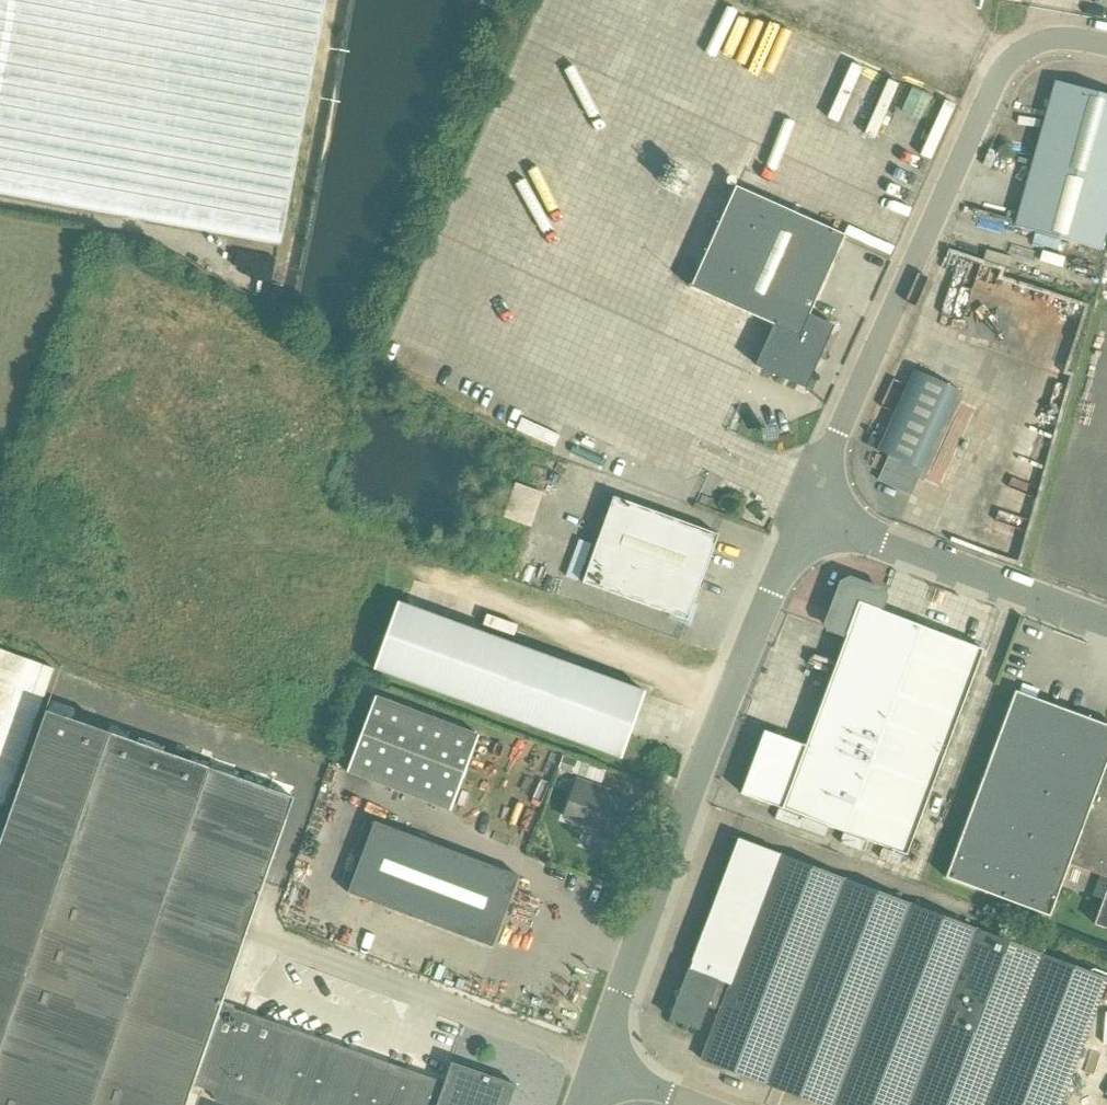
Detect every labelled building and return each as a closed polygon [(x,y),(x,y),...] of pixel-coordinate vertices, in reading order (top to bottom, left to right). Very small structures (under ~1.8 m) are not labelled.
[(283,242),(318,56),(328,0),(0,0),(0,192),(283,242)] [(1106,232),(1106,96),(1057,82),(1017,227),(1102,250),(1106,232)] [(891,123),(899,91),(888,88),(880,120),(891,123)] [(915,139),(921,119),(910,116),(903,135),(915,139)] [(807,388),(835,326),(811,315),(846,236),(737,187),(692,288),(775,325),(757,366),(807,388)] [(960,390),(916,370),(879,451),(923,470),(960,390)] [(555,448),(560,436),(522,419),(517,430),(555,448)] [(531,527),(543,493),(516,483),(504,517),(531,527)] [(689,621),(720,535),(615,497),(584,583),(689,621)] [(998,550),(1021,556),(1024,544),(1002,538),(998,550)] [(577,581),(591,545),(580,541),(566,577),(577,581)] [(908,856),(985,650),(881,611),(887,597),(885,592),(851,580),(843,584),(828,625),(830,630),(848,637),(814,727),(807,747),(770,734),(747,796),(908,856)] [(622,758),(646,691),(398,603),(374,670),(622,758)] [(1016,691),(946,878),(1050,916),(1070,864),(1106,878),(1106,725),(1016,691)] [(452,810),(480,736),(377,697),(349,771),(452,810)] [(445,1082),(222,1004),(295,798),(48,711),(0,847),(0,1104),(187,1104),(196,1079),(208,1083),(218,1102),(226,1104),(437,1104),(445,1082)] [(572,775),(577,762),(564,757),(559,770),(572,775)] [(584,759),(581,769),(602,775),(605,765),(584,759)] [(616,835),(627,804),(601,795),(603,789),(579,780),(565,817),(616,835)] [(493,947),(520,876),(376,821),(349,892),(493,947)] [(979,930),(780,854),(739,839),(693,961),(694,961),(691,969),(690,969),(671,1018),(700,1029),(709,1006),(721,1011),(702,1059),(822,1104),(1061,1104),(1106,983),(1106,979),(979,930)] [(1096,925),(1106,929),(1106,895),(1096,925)] [(445,1082),(437,1104),(510,1104),(517,1085),(452,1062),(445,1082)]
